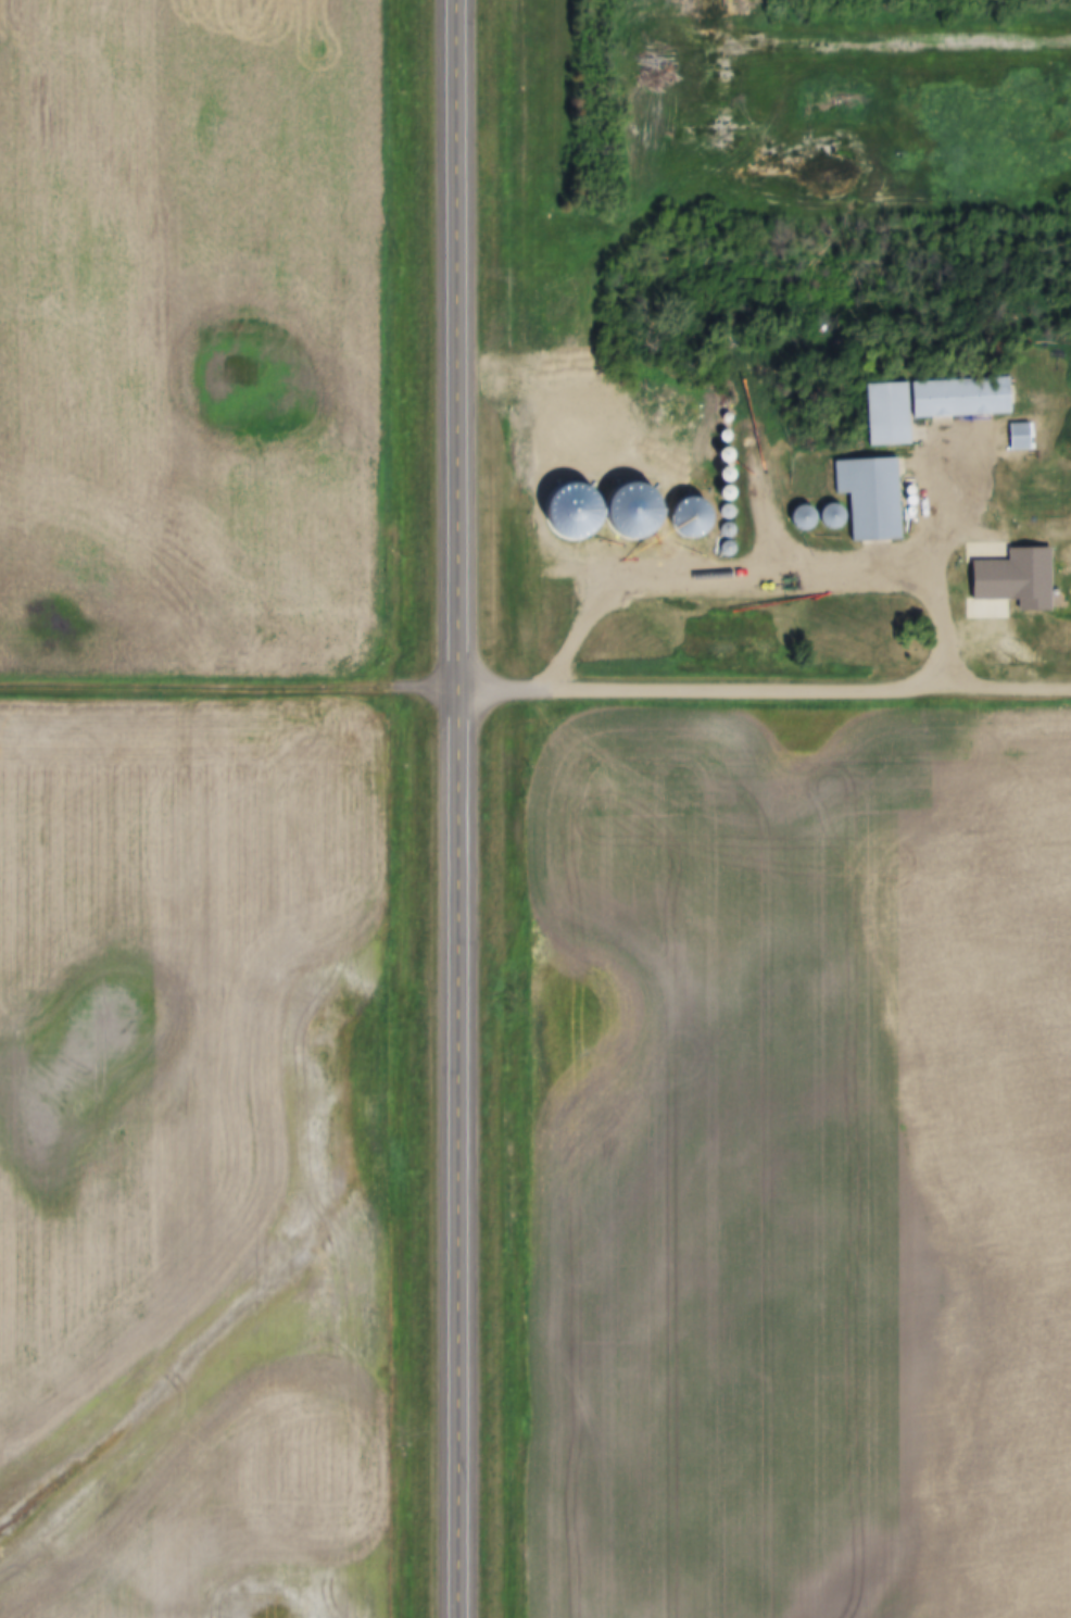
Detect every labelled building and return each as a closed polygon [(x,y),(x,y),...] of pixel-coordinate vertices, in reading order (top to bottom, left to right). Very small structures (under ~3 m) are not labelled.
[(900,418),(1004,415),(1003,378),(855,384),(857,447),(901,446),(900,418)] [(1024,424),(1000,424),(1000,451),(1024,451),(1024,424)] [(721,430),(711,434),(716,446),(726,442),(721,430)] [(828,496),(839,495),(841,543),(892,541),(889,459),(826,461),(828,496)] [(691,537),(691,500),(659,500),(659,537),(691,537)] [(1046,550),(1006,550),(1006,600),(1007,600),(1007,611),(1045,611),(1046,550)] [(990,605),(941,605),(941,628),(990,628),(990,605)]
